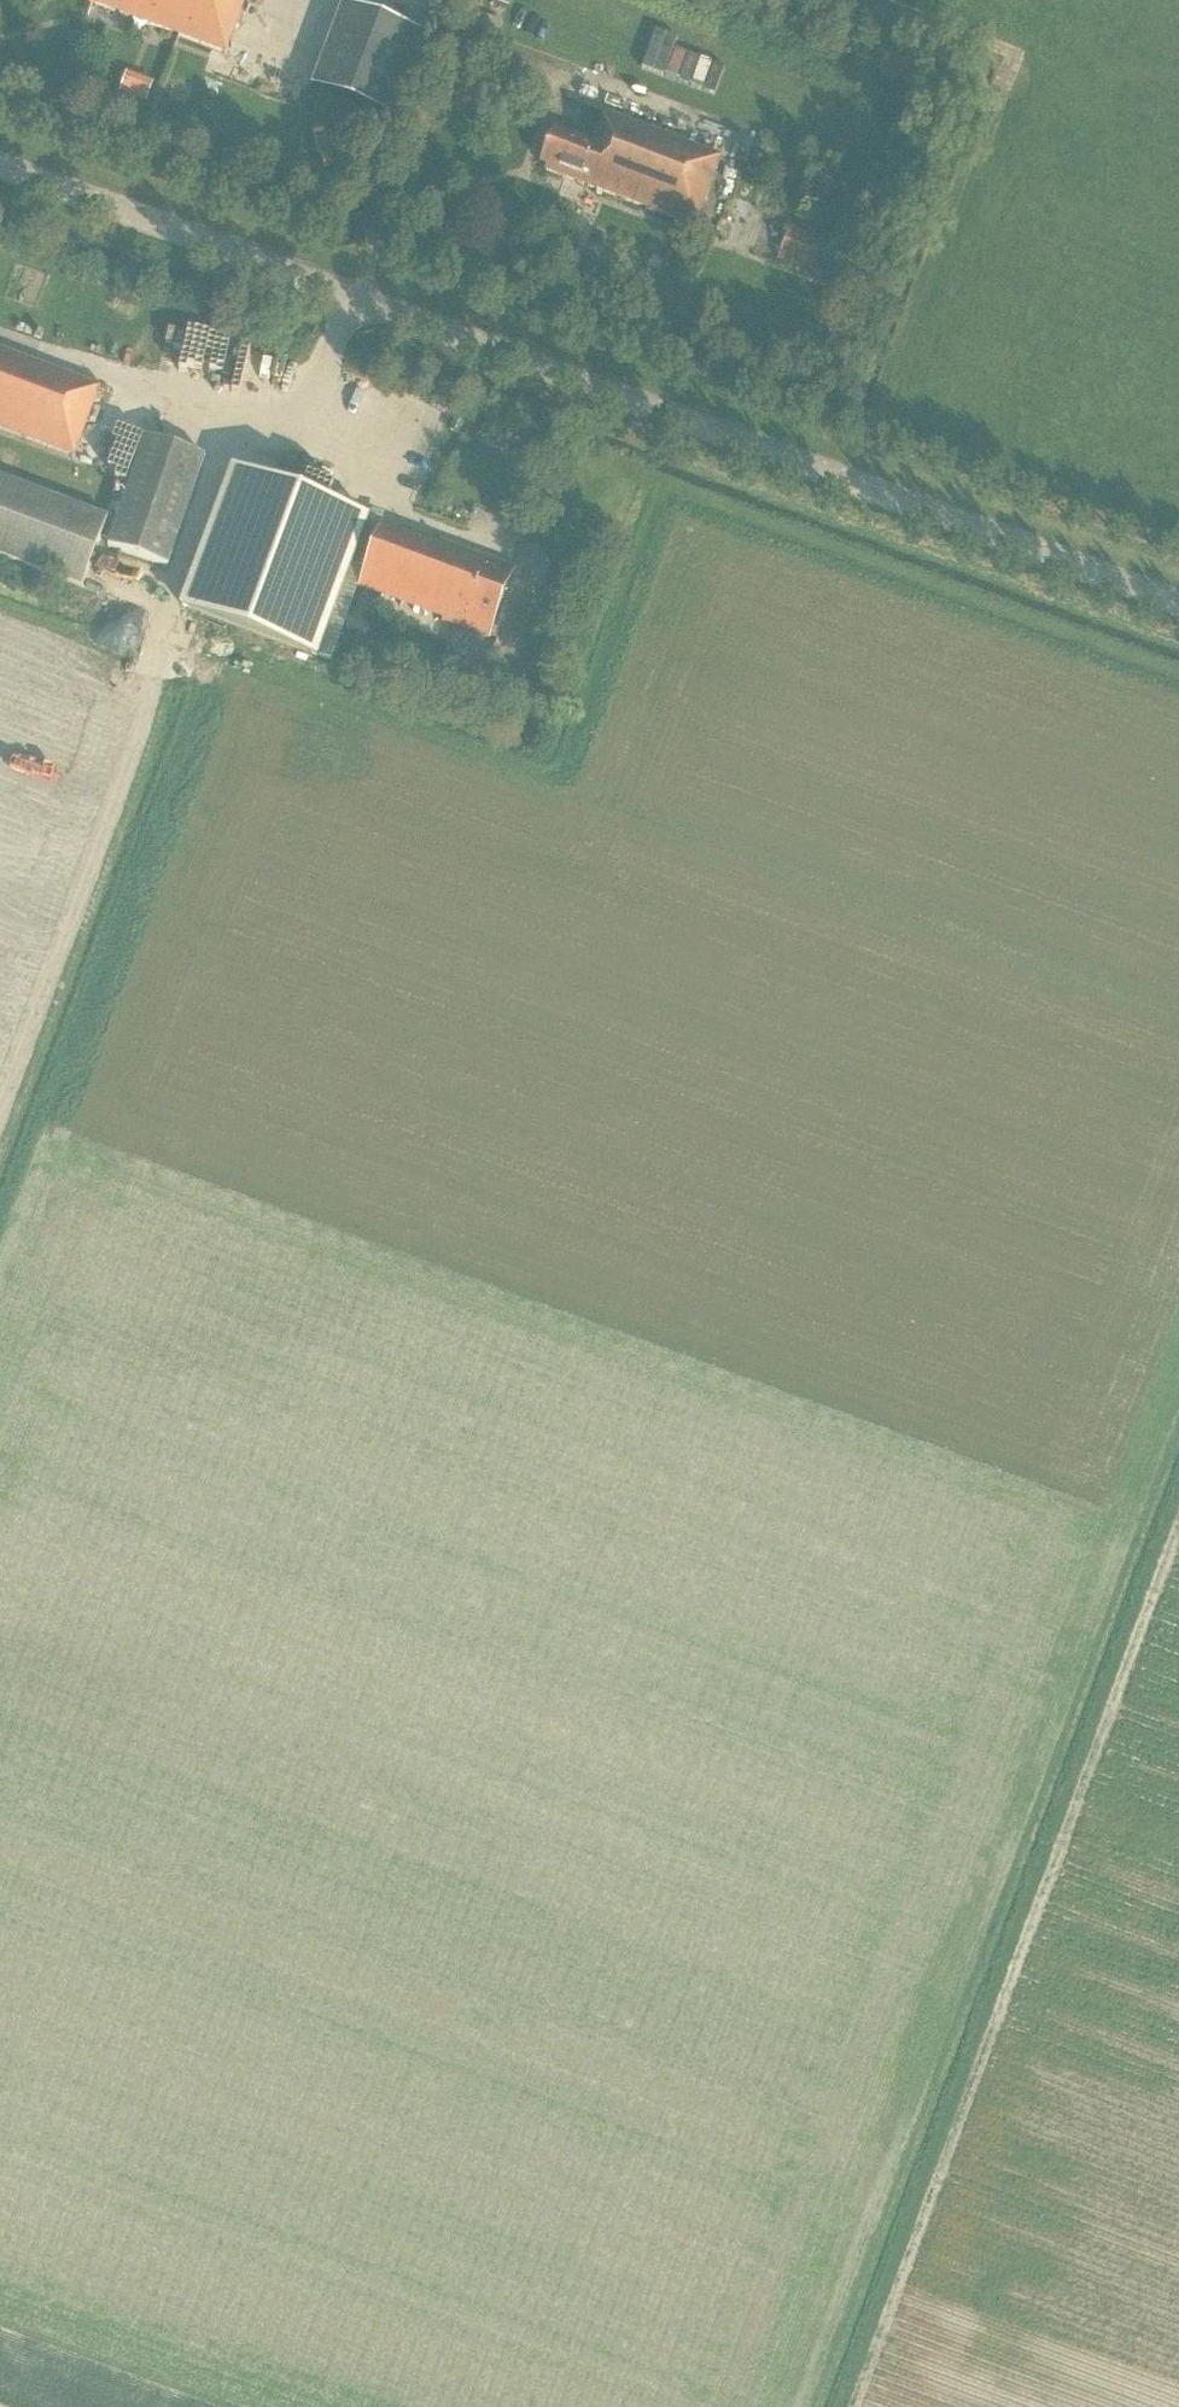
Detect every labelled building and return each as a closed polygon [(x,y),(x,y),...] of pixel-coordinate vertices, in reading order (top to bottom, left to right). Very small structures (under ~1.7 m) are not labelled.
[(227,53),(248,0),(87,0),(227,53)] [(419,41),(342,11),(311,90),(388,120),(419,41)] [(633,63),(692,87),(702,61),(657,44),(660,36),(645,31),(633,63)] [(715,63),(735,73),(740,63),(721,53),(715,63)] [(723,156),(627,120),(606,112),(596,142),(555,127),(541,164),(578,176),(576,183),(696,227),(723,156)] [(76,457),(104,386),(0,347),(0,429),(76,457)] [(108,546),(170,568),(208,456),(147,437),(108,546)] [(180,610),(318,661),(372,520),(231,468),(180,610)] [(82,586),(111,516),(0,475),(0,555),(82,586)] [(360,589),(488,638),(517,567),(387,519),(360,589)]
